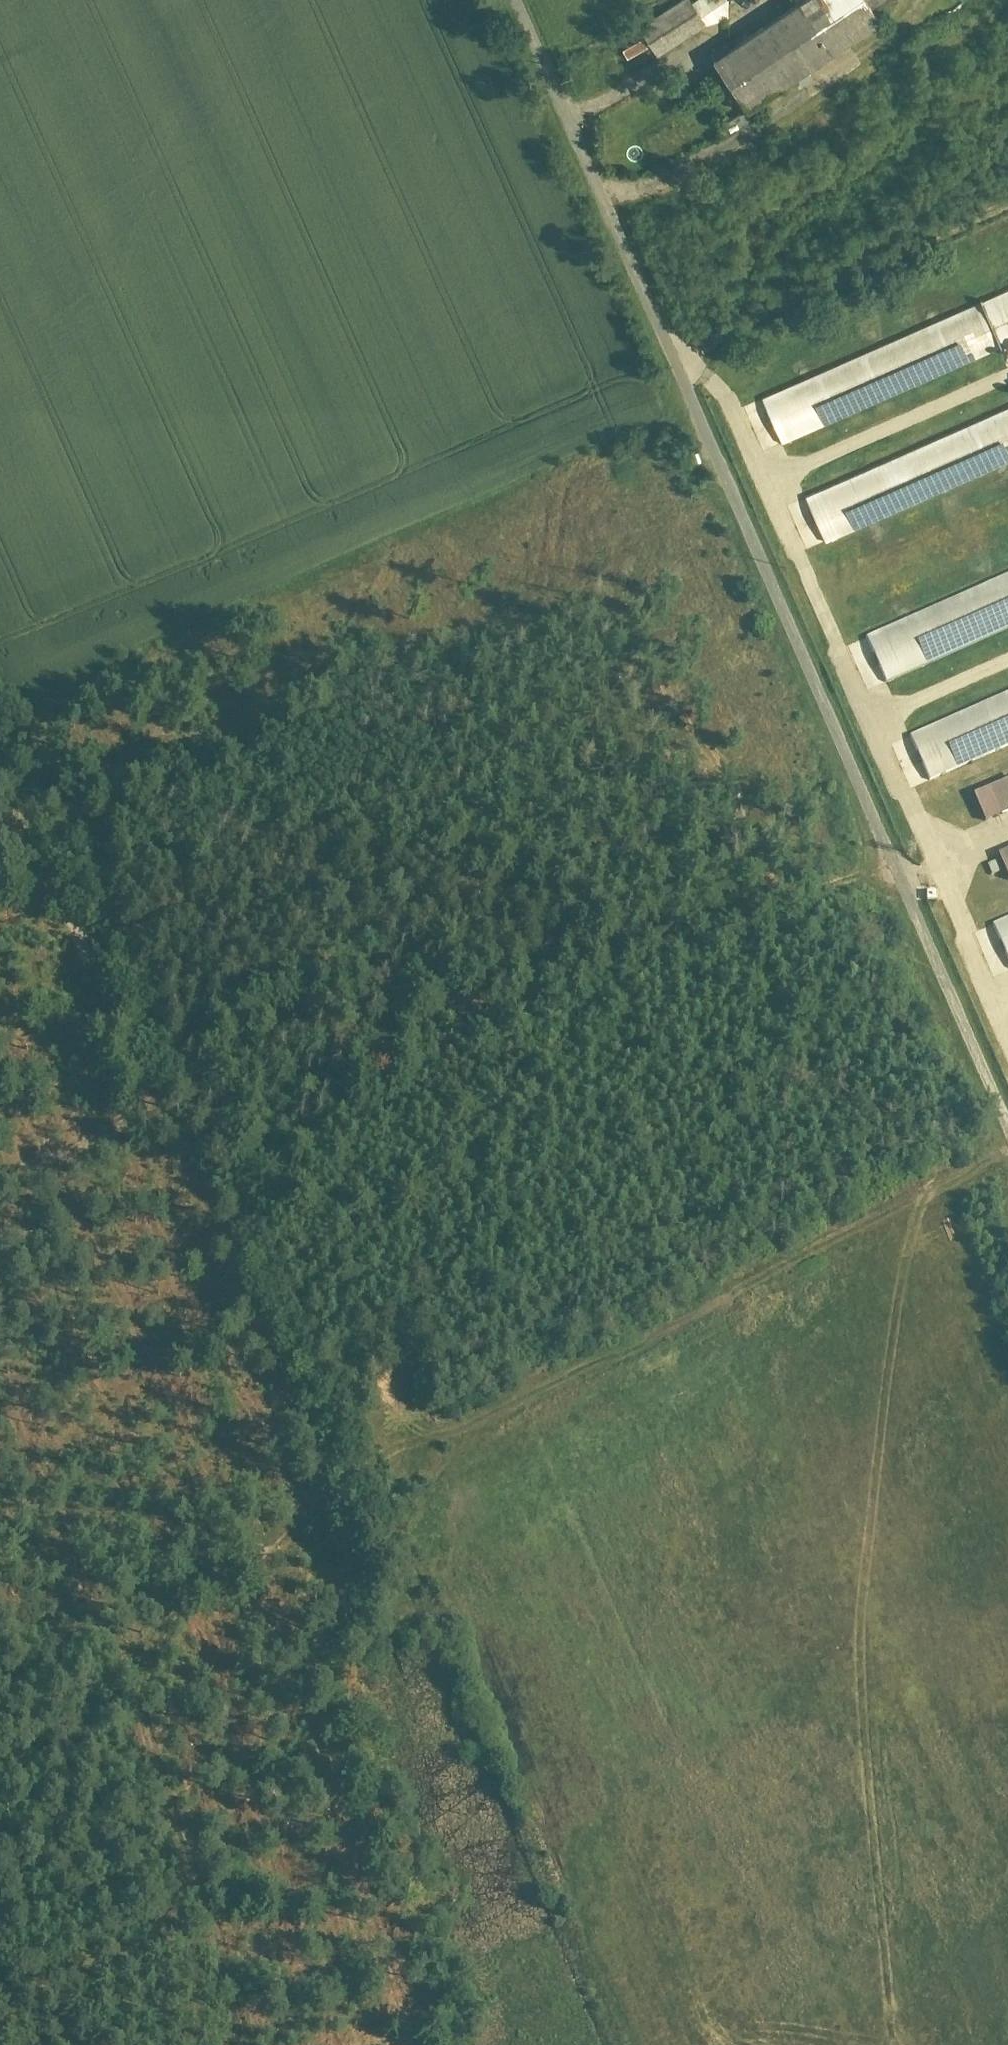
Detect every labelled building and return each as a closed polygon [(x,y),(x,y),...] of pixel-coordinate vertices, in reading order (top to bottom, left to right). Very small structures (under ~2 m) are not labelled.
[(652,60),(711,25),(696,0),(689,0),(635,31),(652,60)] [(751,112),(886,26),(869,0),(809,0),(717,58),(751,112)] [(638,38),(619,48),(623,57),(643,46),(638,38)] [(741,390),(762,438),(1007,330),(1007,273),(741,390)] [(786,491),(807,539),(1007,451),(1007,394),(786,491)] [(852,623),(873,671),(1007,612),(1007,555),(852,623)] [(895,725),(916,773),(1007,732),(1007,675),(895,725)] [(984,824),(1007,815),(1007,787),(976,798),(984,824)] [(979,914),(1000,962),(1007,959),(1007,902),(979,914)]
